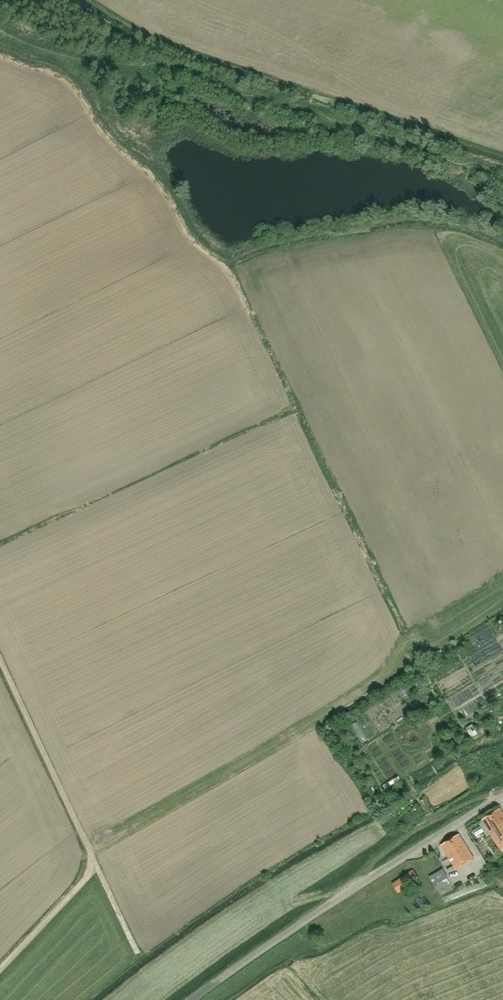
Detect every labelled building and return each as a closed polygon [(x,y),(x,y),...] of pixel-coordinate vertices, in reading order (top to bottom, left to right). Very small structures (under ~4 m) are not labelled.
[(472,723),(465,727),(471,737),(478,734),(472,723)] [(398,775),(387,782),(390,786),(400,779),(398,775)] [(373,787),(370,789),(374,796),(378,794),(373,787)] [(404,804),(398,808),(406,819),(411,816),(404,804)] [(500,809),(482,819),(501,850),(502,849),(502,815),(500,809)] [(474,860),(459,835),(442,845),(457,870),(474,860)] [(435,885),(448,877),(443,869),(430,877),(435,885)] [(399,892),(419,879),(413,870),(393,884),(399,892)]
